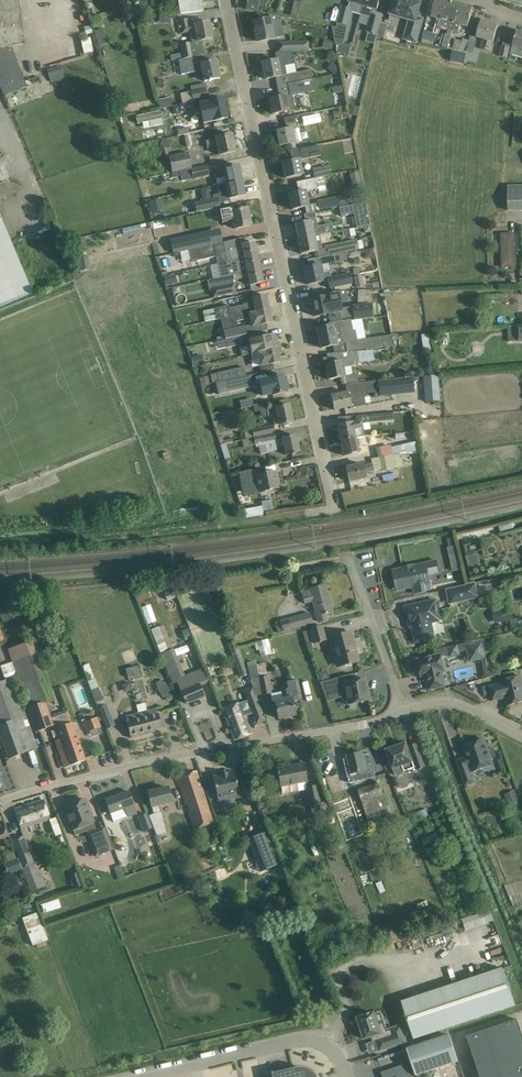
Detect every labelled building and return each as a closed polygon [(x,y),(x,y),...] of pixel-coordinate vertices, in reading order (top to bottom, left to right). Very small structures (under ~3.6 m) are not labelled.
[(11,47),(24,45),(21,18),(20,11),(18,0),(0,0),(0,48),(11,47)] [(180,14),(204,11),(202,0),(192,0),(188,0),(180,14)] [(260,0),(248,0),(246,9),(252,11),(257,12),(260,0)] [(257,12),(263,13),(267,0),(260,0),(257,12)] [(349,2),(347,8),(348,8),(351,9),(351,12),(360,15),(363,6),(365,0),(349,0),(349,2)] [(363,6),(360,15),(370,18),(366,32),(376,34),(381,18),(375,16),(380,0),(365,0),(363,6)] [(420,3),(412,1),(412,0),(411,0),(395,0),(390,15),(409,21),(404,39),(407,40),(406,45),(415,47),(423,19),(417,17),(421,3),(420,3)] [(448,0),(447,0),(436,0),(431,16),(439,19),(437,26),(441,27),(448,0)] [(461,4),(448,0),(441,27),(448,29),(447,34),(446,34),(442,47),(448,48),(453,31),(461,4)] [(300,2),(294,1),(290,18),(296,19),(300,2)] [(461,4),(453,31),(458,32),(460,25),(468,27),(473,7),(461,4)] [(331,29),(345,33),(351,12),(351,9),(348,8),(347,8),(342,6),(336,27),(331,26),(331,29)] [(280,17),(268,14),(269,19),(254,22),(258,42),(273,39),(273,38),(282,37),(279,26),(281,26),(280,17)] [(188,19),(178,21),(180,34),(190,32),(192,43),(189,43),(192,57),(199,56),(204,55),(202,41),(212,39),(208,22),(190,25),(188,19)] [(498,26),(481,21),(477,37),(483,39),(480,48),(489,51),(492,42),(493,42),(498,26)] [(107,44),(103,29),(94,32),(99,47),(107,44)] [(438,34),(424,31),(422,39),(436,42),(438,34)] [(517,31),(510,54),(521,58),(521,33),(517,31)] [(81,38),(84,53),(94,51),(91,36),(81,38)] [(466,51),(468,44),(469,40),(463,39),(462,41),(455,39),(453,49),(461,51),(461,50),(466,51)] [(325,40),(323,47),(332,50),(334,43),(325,40)] [(309,51),(309,41),(277,42),(277,52),(309,51)] [(189,43),(181,45),(183,53),(184,59),(192,57),(189,43)] [(352,46),(335,43),(337,52),(349,55),(352,44),(352,46)] [(510,48),(502,46),(500,57),(507,59),(510,48)] [(0,48),(0,86),(4,96),(27,87),(11,47),(0,48)] [(453,51),(451,61),(465,64),(467,54),(453,51)] [(295,64),(292,52),(275,53),(276,60),(262,63),(263,70),(261,71),(263,77),(265,77),(265,79),(280,76),(286,75),(284,66),(295,64)] [(201,64),(199,56),(192,57),(184,59),(178,60),(181,75),(202,70),(204,81),(209,80),(209,81),(211,81),(211,80),(220,78),(219,78),(216,61),(201,64)] [(331,63),(327,69),(334,74),(338,68),(331,63)] [(52,81),(65,77),(63,69),(49,73),(52,81)] [(289,83),(287,83),(288,84),(301,81),(312,79),(312,78),(310,70),(288,74),(288,75),(289,83)] [(333,77),(337,96),(344,94),(339,75),(333,77)] [(164,81),(159,78),(155,86),(161,88),(164,81)] [(279,96),(269,98),(272,114),(295,110),(292,96),(304,93),(315,91),(312,79),(301,81),(288,84),(277,86),(279,96)] [(191,91),(180,93),(182,104),(208,99),(206,88),(191,91)] [(223,98),(199,103),(203,123),(228,118),(226,110),(227,110),(226,106),(225,106),(223,98)] [(348,118),(346,106),(331,109),(334,122),(348,118)] [(350,107),(349,114),(357,116),(359,109),(350,107)] [(161,111),(136,117),(138,124),(149,121),(162,119),(163,118),(161,111)] [(287,129),(276,131),(279,146),(295,143),(292,128),(297,127),(294,116),(284,118),(285,125),(286,125),(287,129)] [(162,119),(149,121),(150,127),(163,124),(162,119)] [(194,123),(175,127),(178,136),(196,132),(194,123)] [(235,152),(231,134),(216,137),(216,139),(205,141),(207,148),(217,146),(219,155),(235,152)] [(188,150),(184,135),(162,140),(165,155),(188,150)] [(320,156),(318,145),(290,150),(292,161),(282,163),(285,178),(301,175),(298,160),(320,156)] [(179,171),(192,168),(188,152),(168,156),(172,173),(179,171)] [(207,165),(192,168),(179,171),(180,176),(181,181),(209,176),(207,165)] [(224,175),(226,183),(241,180),(238,165),(223,168),(223,169),(213,171),(214,177),(224,175)] [(331,175),(329,166),(312,169),(314,178),(331,175)] [(359,172),(350,174),(351,181),(360,179),(359,172)] [(317,189),(315,178),(297,182),(298,189),(299,188),(300,192),(289,194),(292,210),(308,206),(305,191),(317,189)] [(241,180),(226,183),(217,185),(219,194),(213,195),(213,199),(194,203),(196,212),(206,210),(221,207),(219,201),(229,199),(244,195),(241,180)] [(507,187),(508,212),(521,211),(521,187),(507,187)] [(343,196),(317,201),(319,211),(329,210),(356,204),(354,195),(344,197),(343,196)] [(164,210),(162,199),(148,202),(151,213),(164,210)] [(365,202),(339,208),(341,216),(353,214),(356,228),(370,225),(365,202)] [(232,206),(219,208),(223,223),(233,221),(235,229),(251,226),(247,209),(233,212),(232,206)] [(305,222),(295,224),(298,239),(319,235),(325,233),(324,226),(317,227),(316,220),(314,213),(310,214),(309,214),(303,215),(305,222)] [(34,293),(0,214),(0,307),(34,293)] [(209,230),(171,239),(174,253),(189,250),(212,245),(209,230)] [(516,233),(501,233),(502,268),(516,268),(516,233)] [(319,258),(320,258),(333,255),(359,250),(357,240),(324,247),(325,249),(322,250),(319,235),(298,239),(301,254),(314,251),(317,251),(319,258)] [(230,249),(228,241),(212,245),(189,250),(192,260),(196,259),(197,261),(216,257),(218,264),(257,256),(254,242),(242,245),(242,246),(230,249)] [(321,265),(334,263),(333,255),(320,258),(321,265)] [(90,268),(87,256),(76,258),(79,270),(90,268)] [(218,264),(221,278),(260,269),(257,256),(218,264)] [(324,272),(323,271),(320,272),(319,265),(304,268),(305,276),(303,277),(304,283),(307,283),(307,285),(322,282),(322,281),(326,281),(324,275),(324,272)] [(221,278),(217,278),(219,286),(234,283),(234,280),(248,277),(250,285),(263,282),(260,269),(247,272),(232,275),(221,278)] [(326,281),(328,280),(329,288),(352,284),(350,274),(331,278),(330,271),(324,272),(324,275),(326,281)] [(175,274),(164,277),(166,285),(177,283),(175,274)] [(364,286),(362,276),(354,277),(356,288),(364,286)] [(236,293),(234,283),(211,288),(213,298),(236,293)] [(367,303),(367,290),(358,291),(358,303),(367,303)] [(321,297),(311,299),(315,316),(335,312),(339,312),(342,311),(341,308),(340,303),(348,301),(346,291),(320,292),(321,297)] [(205,322),(236,316),(256,312),(269,309),(266,295),(253,298),(254,301),(247,302),(247,304),(229,308),(229,306),(214,309),(203,311),(205,322)] [(342,311),(339,312),(341,319),(350,318),(354,317),(354,320),(374,317),(372,304),(352,306),(341,308),(342,311)] [(271,322),(269,309),(256,312),(236,316),(237,321),(250,318),(252,327),(271,322)] [(324,327),(318,329),(321,348),(335,345),(343,344),(345,343),(346,352),(351,352),(351,351),(366,349),(366,350),(385,347),(385,348),(392,347),(392,338),(391,335),(357,341),(355,330),(352,331),(350,321),(334,322),(323,323),(324,327)] [(225,339),(246,334),(245,326),(223,331),(225,339)] [(246,334),(225,339),(227,347),(240,345),(242,350),(240,350),(241,356),(251,354),(264,351),(277,349),(274,335),(261,338),(261,339),(248,342),(246,334)] [(264,351),(251,354),(253,360),(258,359),(260,366),(267,365),(280,362),(277,349),(264,351)] [(330,354),(332,363),(325,364),(328,380),(339,378),(346,376),(344,367),(354,365),(354,363),(358,362),(358,365),(375,363),(374,351),(368,351),(367,351),(366,351),(351,352),(346,352),(330,354)] [(204,364),(202,355),(191,357),(193,366),(204,364)] [(246,376),(244,367),(210,375),(212,384),(216,383),(246,376)] [(246,376),(216,383),(218,394),(253,386),(254,388),(261,387),(262,388),(263,395),(272,393),(272,395),(286,392),(286,390),(289,390),(288,383),(285,384),(283,375),(272,377),(269,378),(260,380),(253,382),(252,375),(246,376)] [(438,375),(423,376),(425,402),(440,401),(438,375)] [(208,376),(199,378),(201,385),(210,383),(208,376)] [(412,377),(378,381),(378,389),(379,396),(384,396),(414,393),(412,377)] [(347,392),(331,395),(334,410),(350,407),(350,408),(366,405),(361,383),(347,384),(345,384),(345,385),(347,392)] [(265,403),(253,406),(254,413),(266,410),(267,410),(265,403)] [(267,410),(266,410),(268,418),(273,417),(275,426),(279,425),(293,422),(289,405),(278,407),(275,408),(267,410)] [(392,413),(369,415),(369,423),(393,420),(392,413)] [(348,423),(337,426),(340,441),(364,436),(361,421),(356,422),(353,423),(348,423)] [(245,439),(274,433),(273,425),(243,432),(245,439)] [(261,454),(277,450),(277,448),(284,446),(285,455),(292,454),(292,455),(295,454),(294,453),(300,452),(299,451),(296,436),(276,440),(274,433),(248,439),(250,446),(255,444),(256,447),(259,446),(261,454)] [(364,436),(340,441),(343,456),(354,454),(359,453),(359,452),(367,451),(364,436)] [(232,442),(220,445),(225,460),(230,458),(226,444),(233,442),(232,442)] [(376,450),(377,458),(400,455),(418,453),(416,442),(376,450)] [(400,455),(377,458),(379,458),(382,471),(397,467),(402,466),(400,455)] [(373,471),(372,464),(363,466),(363,464),(346,468),(349,482),(366,478),(365,473),(373,471)] [(255,469),(238,473),(242,488),(251,486),(253,494),(260,492),(268,490),(278,488),(275,472),(264,474),(257,476),(255,469)] [(263,514),(262,506),(244,508),(245,517),(263,514)] [(457,546),(448,548),(453,572),(462,570),(457,546)] [(467,555),(470,567),(480,564),(477,553),(467,555)] [(401,569),(393,570),(397,591),(413,588),(415,594),(430,591),(429,587),(429,584),(430,584),(428,575),(426,564),(437,562),(437,561),(415,566),(414,566),(414,565),(401,568),(402,568),(401,569)] [(478,598),(474,583),(447,589),(450,604),(478,598)] [(310,590),(301,592),(302,596),(304,604),(313,601),(319,622),(326,620),(325,614),(327,614),(327,613),(332,611),(325,585),(310,589),(310,590)] [(440,621),(435,600),(405,607),(410,628),(412,627),(416,643),(435,638),(431,623),(440,621)] [(10,619),(4,602),(0,604),(0,616),(2,622),(10,619)] [(495,609),(498,622),(508,620),(505,607),(495,609)] [(309,612),(279,621),(282,632),(313,624),(309,612)] [(157,627),(151,630),(161,655),(173,683),(177,682),(186,704),(204,696),(199,686),(200,686),(209,683),(203,671),(195,674),(181,680),(176,667),(179,665),(173,651),(167,653),(157,627)] [(325,640),(322,627),(310,630),(302,632),(306,645),(313,643),(325,640)] [(354,642),(351,632),(329,638),(332,648),(334,647),(339,666),(356,662),(351,643),(354,642)] [(256,641),(258,655),(272,653),(269,639),(256,641)] [(472,642),(434,650),(435,656),(440,654),(441,656),(449,654),(450,657),(460,655),(459,651),(467,650),(470,663),(486,659),(489,658),(485,639),(472,642)] [(45,703),(54,700),(54,699),(33,640),(8,649),(18,678),(20,684),(26,699),(28,707),(31,706),(32,708),(45,703)] [(235,666),(243,663),(236,646),(234,641),(228,643),(227,644),(226,644),(235,666)] [(444,672),(440,654),(417,660),(421,677),(426,676),(430,690),(445,687),(442,672),(444,672)] [(91,690),(99,713),(102,720),(106,729),(115,725),(107,704),(105,705),(95,679),(94,679),(88,664),(82,666),(88,681),(87,681),(91,690)] [(253,687),(257,696),(271,693),(268,676),(267,676),(265,664),(245,668),(253,687)] [(139,665),(127,667),(129,677),(140,675),(139,665)] [(323,671),(318,673),(320,682),(329,679),(328,674),(323,671)] [(521,677),(501,682),(502,684),(489,687),(492,701),(505,698),(507,706),(521,702),(521,679),(521,677)] [(0,683),(0,736),(8,758),(38,748),(33,736),(23,708),(25,707),(25,708),(28,707),(26,699),(20,701),(15,686),(20,684),(18,678),(13,680),(12,678),(0,683)] [(338,678),(320,683),(323,693),(341,688),(338,678)] [(365,679),(343,683),(347,705),(369,700),(368,698),(370,698),(368,689),(367,689),(365,679)] [(301,699),(297,680),(286,682),(288,690),(281,691),(283,700),(274,701),(278,719),(295,715),(292,701),(301,699)] [(130,682),(122,685),(123,689),(127,692),(132,691),(130,682)] [(172,692),(165,682),(156,688),(163,698),(172,692)] [(247,701),(252,714),(253,716),(263,712),(257,696),(253,687),(243,691),(247,701)] [(252,714),(247,701),(240,703),(222,709),(234,740),(251,734),(244,716),(252,714)] [(55,740),(60,753),(64,767),(84,760),(72,723),(71,724),(67,711),(60,713),(49,717),(49,715),(45,703),(32,708),(31,706),(28,707),(25,708),(34,732),(40,730),(52,726),(57,724),(58,728),(57,729),(61,738),(55,740)] [(139,704),(140,711),(149,709),(148,703),(139,704)] [(127,721),(126,721),(131,738),(154,732),(154,730),(161,728),(158,713),(157,714),(155,709),(126,716),(127,721)] [(96,718),(83,723),(87,732),(101,727),(99,722),(97,718),(96,718)] [(491,758),(496,756),(493,748),(488,750),(484,739),(463,747),(467,757),(457,761),(466,786),(474,783),(470,773),(493,764),(491,758)] [(406,744),(406,743),(386,750),(387,751),(395,775),(399,776),(403,775),(404,772),(417,767),(418,770),(425,767),(417,744),(410,747),(408,747),(406,744)] [(370,754),(368,754),(363,755),(362,753),(348,756),(348,759),(344,760),(349,783),(376,777),(372,763),(370,754)] [(306,781),(303,764),(277,769),(278,773),(275,773),(276,775),(278,775),(280,786),(306,781)] [(177,777),(186,805),(205,799),(196,771),(177,777)] [(212,777),(217,799),(238,794),(234,772),(212,777)] [(441,792),(437,780),(429,783),(433,794),(436,802),(444,800),(441,792)] [(391,822),(379,782),(359,789),(371,828),(391,822)] [(319,803),(316,786),(307,788),(310,805),(319,803)] [(160,789),(148,792),(151,807),(152,807),(153,814),(148,816),(156,836),(160,835),(167,834),(162,813),(161,813),(160,811),(159,805),(160,805),(171,802),(168,787),(160,789)] [(136,814),(128,791),(117,796),(113,798),(113,797),(105,800),(110,814),(125,808),(128,817),(136,814)] [(517,796),(507,800),(509,807),(520,802),(517,796)] [(67,803),(67,806),(64,807),(72,830),(73,830),(75,836),(86,832),(95,856),(112,850),(103,828),(96,830),(93,822),(84,799),(74,803),(72,801),(67,803)] [(187,805),(186,805),(194,830),(201,828),(213,824),(205,799),(187,805)] [(50,819),(43,800),(14,809),(20,829),(50,819)] [(265,803),(259,805),(263,816),(271,813),(266,802),(265,803)] [(429,816),(426,809),(412,814),(415,821),(429,816)] [(151,828),(146,814),(138,817),(143,831),(151,828)] [(60,835),(62,844),(65,843),(59,817),(51,818),(55,836),(60,835)] [(4,827),(0,829),(0,844),(9,840),(4,827)] [(248,839),(256,860),(255,860),(260,872),(280,864),(267,832),(248,839)] [(436,834),(422,840),(424,846),(438,840),(436,834)] [(23,836),(11,840),(18,858),(22,869),(31,892),(46,886),(43,879),(40,880),(23,836)] [(435,846),(426,850),(428,856),(437,852),(435,846)] [(18,858),(3,864),(8,875),(22,869),(18,858)] [(225,867),(218,868),(220,877),(227,875),(225,867)] [(77,873),(70,875),(75,889),(82,886),(77,873)] [(60,907),(58,899),(40,905),(43,913),(60,907)] [(463,917),(467,928),(495,921),(491,909),(463,917)] [(48,940),(37,912),(21,918),(32,946),(35,945),(37,949),(46,945),(45,941),(48,940)] [(503,968),(477,977),(490,1014),(515,1006),(503,968)] [(452,985),(464,1023),(490,1014),(477,977),(452,985)] [(439,1031),(464,1023),(452,985),(427,993),(439,1031)] [(414,1039),(439,1031),(427,993),(401,1002),(414,1039)] [(380,1032),(374,1013),(370,1014),(370,1013),(366,1014),(367,1015),(357,1018),(364,1039),(375,1036),(377,1041),(376,1041),(380,1051),(406,1042),(401,1026),(390,1029),(391,1030),(386,1032),(385,1030),(380,1032)] [(518,1020),(467,1037),(480,1076),(521,1076),(521,1032),(518,1020)] [(459,1062),(450,1035),(407,1049),(416,1076),(459,1062)] [(407,1065),(392,1069),(395,1076),(411,1076),(407,1065)] [(311,1074),(305,1075),(303,1069),(297,1071),(296,1067),(270,1074),(271,1076),(312,1076),(311,1074)]
